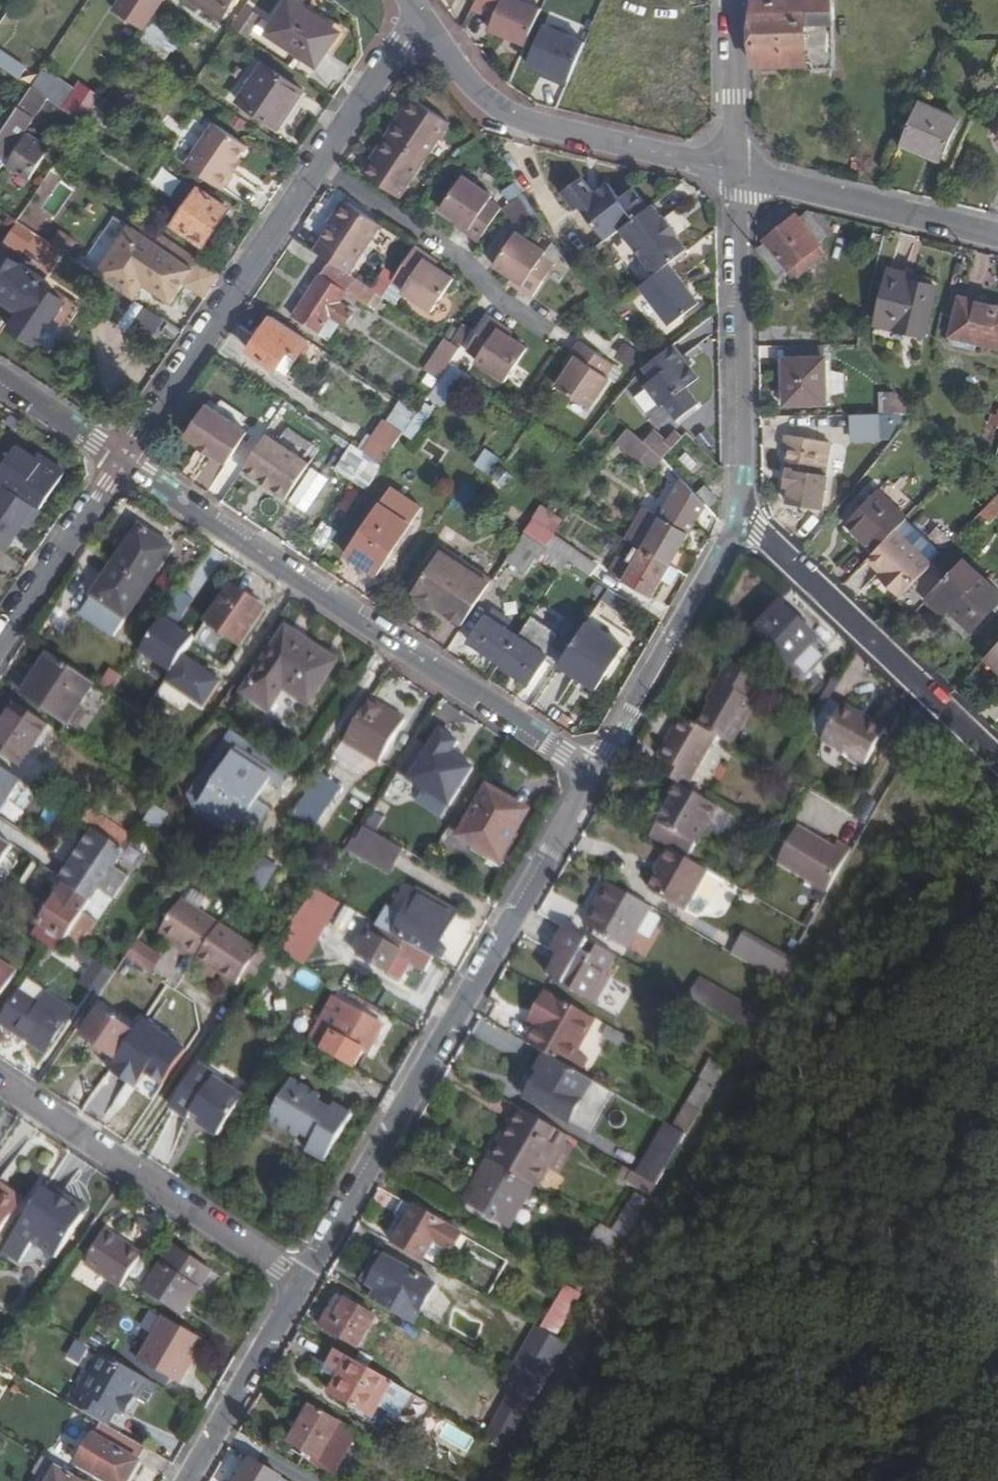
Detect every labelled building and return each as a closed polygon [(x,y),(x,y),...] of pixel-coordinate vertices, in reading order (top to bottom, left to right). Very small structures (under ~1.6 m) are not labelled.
[(114,10),(146,29),(165,0),(120,0),(114,10)] [(223,18),(234,0),(196,0),(223,18)] [(292,0),(289,0),(267,33),(316,66),(339,32),(292,0)] [(532,43),(547,7),(530,0),(482,0),(481,2),(478,7),(500,17),(496,28),(532,43)] [(753,3),(754,66),(786,65),(786,70),(837,70),(834,0),(799,0),(799,3),(753,3)] [(262,17),(245,6),(231,28),(248,39),(262,17)] [(158,20),(140,39),(161,59),(179,40),(158,20)] [(592,39),(550,22),(534,61),(560,71),(558,76),(574,82),(592,39)] [(26,67),(0,50),(0,65),(19,78),(26,67)] [(303,90),(263,64),(238,102),(277,128),(303,90)] [(85,117),(101,91),(82,80),(67,106),(85,117)] [(32,86),(4,128),(0,134),(0,168),(2,164),(8,164),(29,178),(50,147),(25,130),(39,110),(56,121),(66,127),(69,123),(78,129),(83,121),(32,86)] [(450,122),(411,97),(403,109),(406,112),(374,162),(370,159),(362,172),(399,198),(450,122)] [(120,119),(96,103),(88,114),(112,131),(120,119)] [(956,121),(919,105),(902,145),(940,160),(956,121)] [(406,112),(403,109),(370,159),(374,162),(406,112)] [(75,134),(78,129),(69,123),(66,127),(56,121),(75,134)] [(248,146),(215,123),(186,164),(223,189),(234,173),(231,171),(239,159),(248,146)] [(242,161),(239,159),(231,171),(234,173),(242,161)] [(494,196),(463,175),(440,209),(451,216),(469,228),(466,233),(479,242),(502,207),(491,201),(494,196)] [(582,176),(563,191),(576,209),(580,206),(606,240),(622,227),(648,207),(633,187),(620,197),(608,182),(595,193),(582,176)] [(225,206),(187,179),(174,198),(185,206),(173,224),(204,246),(217,227),(213,224),(225,206)] [(523,199),(508,206),(515,221),(530,214),(523,199)] [(382,225),(347,201),(315,249),(350,273),(382,225)] [(664,218),(653,203),(648,207),(622,227),(656,273),(669,263),(687,250),(677,236),(679,234),(666,217),(664,218)] [(229,208),(225,206),(213,224),(217,227),(229,208)] [(808,210),(799,217),(816,238),(831,226),(820,213),(808,210)] [(816,238),(799,217),(796,214),(765,240),(768,243),(759,250),(780,276),(792,266),(798,274),(824,253),(817,245),(820,243),(816,238)] [(469,228),(451,216),(447,222),(466,233),(469,228)] [(130,232),(191,272),(200,260),(139,218),(130,232)] [(546,251),(515,231),(494,264),(505,271),(523,282),(519,289),(533,298),(555,264),(543,256),(546,251)] [(120,289),(129,295),(136,285),(144,290),(170,308),(193,273),(191,272),(130,232),(105,270),(83,255),(78,262),(120,289)] [(403,292),(432,311),(454,278),(444,271),(426,258),(428,254),(416,246),(383,295),(396,304),(403,292)] [(4,250),(0,256),(0,293),(2,292),(23,306),(12,324),(50,349),(78,307),(40,281),(44,276),(32,268),(35,264),(22,255),(18,260),(4,250)] [(426,258),(444,271),(446,266),(428,254),(426,258)] [(376,292),(329,261),(293,316),(327,339),(338,321),(344,325),(353,312),(339,303),(345,293),(350,297),(351,295),(367,305),(376,292)] [(700,303),(669,263),(656,273),(640,286),(670,326),(700,303)] [(907,274),(888,269),(875,323),(925,335),(937,285),(906,278),(907,274)] [(523,282),(505,271),(501,277),(519,289),(523,282)] [(938,281),(907,274),(906,278),(937,285),(938,281)] [(135,300),(137,301),(144,290),(136,285),(129,295),(135,300)] [(129,295),(120,289),(103,314),(119,324),(135,300),(129,295)] [(960,297),(949,343),(975,350),(977,341),(997,347),(997,306),(960,297)] [(162,317),(148,308),(132,333),(145,342),(162,317)] [(308,340),(272,315),(249,351),(286,375),(308,340)] [(502,324),(489,315),(466,349),(477,357),(474,360),(506,381),(527,348),(517,341),(498,328),(502,324)] [(471,329),(463,324),(456,335),(464,340),(471,329)] [(520,336),(502,324),(498,328),(517,341),(520,336)] [(464,340),(456,335),(453,339),(461,344),(464,340)] [(460,347),(447,339),(425,370),(438,379),(460,347)] [(615,365),(581,341),(573,353),(577,356),(564,374),(556,385),(590,409),(611,379),(607,376),(615,365)] [(637,351),(623,342),(617,352),(630,361),(637,351)] [(644,366),(642,367),(651,379),(643,385),(661,407),(664,405),(676,421),(700,402),(688,386),(700,377),(674,343),(644,366)] [(641,354),(637,351),(630,361),(634,364),(641,354)] [(577,356),(573,353),(560,371),(564,374),(577,356)] [(825,358),(785,359),(786,404),(826,403),(832,403),(832,396),(846,392),(846,373),(832,370),(831,360),(825,360),(825,358)] [(472,377),(451,363),(450,365),(430,395),(442,404),(459,379),(467,385),(472,377)] [(896,391),(884,392),(884,412),(913,411),(896,391)] [(400,401),(387,421),(403,431),(416,411),(400,401)] [(213,454),(227,464),(248,432),(207,404),(186,436),(200,445),(199,447),(212,455),(213,454)] [(884,440),(883,412),(854,414),(855,441),(884,440)] [(11,414),(7,421),(17,428),(22,420),(11,414)] [(833,414),(805,415),(801,439),(828,443),(833,414)] [(403,431),(387,421),(383,419),(372,436),(368,434),(359,447),(363,449),(363,450),(382,463),(403,431)] [(279,439),(268,432),(242,471),(286,499),(320,448),(288,426),(279,439)] [(659,431),(646,443),(661,456),(683,436),(678,430),(667,440),(659,431)] [(801,439),(787,436),(784,450),(790,451),(784,485),(791,486),(788,503),(823,509),(829,476),(824,475),(827,456),(825,456),(828,443),(801,439)] [(0,469),(0,481),(5,484),(41,509),(63,476),(62,468),(51,460),(43,462),(35,456),(17,444),(0,469)] [(338,466),(369,486),(384,464),(382,463),(363,450),(353,444),(338,466)] [(39,452),(35,456),(43,462),(51,460),(39,452)] [(707,504),(698,495),(681,477),(659,515),(644,506),(627,533),(625,538),(641,547),(670,565),(707,504)] [(346,482),(314,532),(331,543),(363,494),(346,482)] [(0,491),(0,527),(15,537),(24,523),(29,526),(41,509),(5,484),(0,491)] [(707,486),(698,495),(707,504),(710,509),(719,500),(707,486)] [(392,487),(347,554),(377,573),(422,506),(392,487)] [(906,517),(878,489),(847,522),(875,550),(897,527),(906,517)] [(980,513),(989,521),(997,511),(997,494),(980,513)] [(555,532),(534,518),(526,530),(546,544),(553,534),(555,532)] [(173,549),(139,526),(136,530),(131,526),(118,544),(124,548),(112,565),(147,588),(173,549)] [(0,527),(0,544),(7,549),(15,537),(0,527)] [(934,561),(918,546),(897,527),(875,550),(867,558),(884,574),(887,577),(884,580),(901,596),(934,561)] [(526,530),(506,560),(527,574),(538,557),(560,572),(561,571),(568,559),(553,549),(546,544),(526,530)] [(559,539),(553,534),(546,544),(553,549),(559,539)] [(599,565),(559,539),(553,549),(568,559),(592,575),(599,565)] [(680,571),(670,565),(641,547),(632,563),(619,555),(609,572),(652,597),(663,579),(672,584),(680,571)] [(462,624),(490,583),(478,574),(475,578),(461,568),(461,563),(448,554),(443,556),(438,553),(413,591),(417,594),(416,595),(416,601),(429,610),(434,608),(439,602),(449,608),(446,613),(462,624)] [(965,558),(950,574),(935,559),(934,561),(901,596),(897,599),(913,613),(924,601),(928,597),(945,613),(950,607),(974,630),(997,604),(997,590),(965,558)] [(592,575),(568,559),(561,571),(585,589),(594,576),(592,575)] [(478,574),(461,563),(461,568),(475,578),(478,574)] [(147,588),(112,565),(92,595),(102,603),(98,609),(115,620),(119,614),(126,619),(147,588)] [(609,587),(594,576),(585,589),(601,599),(608,588),(609,587)] [(266,608),(231,584),(206,622),(241,646),(266,608)] [(608,588),(601,599),(609,604),(620,611),(627,600),(608,588)] [(928,597),(924,601),(965,639),(974,630),(950,607),(945,613),(928,597)] [(609,604),(601,599),(596,606),(605,611),(609,604)] [(831,652),(781,604),(757,630),(807,677),(831,652)] [(517,634),(486,613),(467,641),(499,662),(517,634)] [(565,654),(582,627),(568,618),(550,645),(565,654)] [(623,647),(586,622),(582,627),(565,654),(559,663),(596,688),(623,647)] [(327,656),(287,629),(245,692),(269,707),(283,686),(299,697),(308,702),(335,661),(327,656)] [(545,653),(517,634),(499,662),(530,683),(549,655),(545,653)] [(984,658),(997,671),(997,643),(984,658)] [(565,654),(550,645),(545,653),(549,655),(530,683),(541,690),(559,663),(565,654)] [(24,693),(50,654),(46,651),(20,690),(24,693)] [(94,684),(50,654),(24,693),(68,723),(69,721),(77,727),(89,708),(81,703),(94,684)] [(757,684),(732,659),(713,693),(716,695),(699,726),(717,736),(731,745),(756,701),(750,698),(757,684)] [(406,720),(371,698),(344,741),(379,763),(406,720)] [(17,704),(12,700),(0,718),(0,729),(17,704)] [(886,728),(842,703),(822,739),(866,764),(886,728)] [(17,704),(0,729),(0,753),(18,766),(47,724),(17,704)] [(678,734),(672,731),(657,756),(663,759),(657,770),(681,784),(687,788),(717,736),(699,726),(686,718),(678,734)] [(293,771),(232,731),(189,795),(197,812),(245,844),(253,831),(240,823),(269,780),(282,788),(293,771)] [(435,817),(462,776),(419,746),(404,769),(416,777),(408,788),(422,798),(418,805),(435,817)] [(22,780),(0,765),(0,813),(22,780)] [(330,768),(326,765),(306,795),(289,820),(310,834),(311,833),(342,787),(325,776),(330,768)] [(400,784),(393,779),(364,826),(382,837),(398,814),(386,807),(400,784)] [(687,788),(681,784),(672,799),(676,802),(672,809),(668,806),(650,837),(669,847),(688,858),(706,827),(718,807),(718,806),(687,788)] [(526,810),(488,789),(461,836),(499,857),(526,810)] [(169,814),(155,805),(142,824),(156,833),(169,814)] [(734,817),(718,807),(706,827),(717,833),(726,833),(734,817)] [(99,832),(106,821),(89,810),(82,821),(95,829),(99,832)] [(772,819),(765,832),(774,838),(782,824),(772,819)] [(132,839),(106,821),(99,832),(125,850),(132,839)] [(835,846),(799,825),(777,862),(827,891),(852,849),(838,841),(835,846)] [(347,847),(388,872),(402,849),(382,837),(364,826),(356,840),(353,838),(347,847)] [(99,832),(95,829),(74,860),(79,863),(65,884),(91,901),(125,850),(99,832)] [(0,836),(0,863),(12,844),(0,836)] [(688,858),(669,847),(661,861),(664,863),(658,875),(650,889),(684,910),(685,909),(707,869),(688,858)] [(279,866),(254,851),(239,876),(263,891),(279,866)] [(664,863),(661,861),(655,873),(658,875),(664,863)] [(722,878),(707,869),(685,909),(696,915),(703,913),(722,878)] [(65,884),(65,883),(31,935),(57,952),(91,901),(65,884)] [(650,908),(607,883),(584,924),(627,949),(650,908)] [(190,886),(181,899),(203,913),(211,900),(190,886)] [(338,902),(316,889),(296,919),(321,933),(338,902)] [(459,913),(419,889),(403,916),(388,907),(377,925),(433,957),(459,913)] [(197,957),(219,924),(203,913),(181,899),(159,932),(183,948),(181,951),(195,960),(197,957)] [(321,933),(296,919),(286,933),(293,936),(284,949),(305,961),(321,933)] [(258,949),(219,924),(197,957),(236,983),(240,977),(251,984),(275,948),(264,941),(258,949)] [(433,957),(377,925),(367,943),(356,936),(348,950),(400,980),(409,962),(425,972),(433,957)] [(617,956),(566,926),(553,950),(564,956),(560,962),(556,960),(548,973),(573,987),(572,990),(595,1003),(610,977),(607,975),(617,956)] [(759,948),(741,938),(738,943),(756,953),(759,948)] [(160,956),(137,941),(126,957),(149,972),(160,956)] [(756,953),(738,943),(733,953),(778,979),(786,963),(759,948),(756,953)] [(83,974),(78,982),(101,996),(117,972),(83,950),(73,967),(83,974)] [(0,961),(0,996),(16,972),(0,961)] [(176,990),(160,979),(132,1021),(157,1037),(169,1019),(160,1013),(176,990)] [(700,979),(698,983),(716,994),(719,989),(700,979)] [(716,994),(698,983),(690,997),(734,1023),(745,1004),(719,989),(716,994)] [(259,996),(248,988),(245,993),(256,1001),(259,996)] [(20,990),(0,1020),(0,1023),(45,1052),(74,1011),(48,993),(41,1004),(20,990)] [(594,1018),(547,990),(535,1010),(544,1015),(538,1025),(528,1043),(554,1057),(567,1065),(580,1073),(588,1058),(575,1051),(594,1018)] [(368,1052),(383,1025),(352,1008),(333,997),(308,1042),(353,1068),(363,1049),(368,1052)] [(758,1012),(745,1004),(734,1023),(747,1031),(758,1012)] [(134,1034),(98,1010),(82,1035),(118,1059),(134,1034)] [(544,1015),(535,1010),(530,1020),(538,1025),(544,1015)] [(567,1065),(554,1057),(542,1078),(538,1075),(532,1076),(524,1091),(526,1096),(569,1121),(593,1080),(580,1073),(567,1065)] [(174,1102),(171,1106),(189,1117),(194,1110),(203,1116),(199,1121),(220,1135),(244,1097),(215,1078),(217,1076),(199,1064),(174,1102)] [(109,1072),(103,1086),(76,1075),(69,1093),(123,1115),(136,1084),(109,1072)] [(321,1096),(292,1079),(268,1119),(298,1137),(300,1133),(313,1140),(307,1151),(325,1161),(352,1114),(334,1104),(331,1109),(318,1101),(321,1096)] [(702,1079),(674,1127),(688,1135),(715,1087),(702,1079)] [(500,1141),(489,1160),(533,1185),(544,1166),(553,1171),(569,1144),(560,1139),(564,1133),(525,1111),(506,1144),(500,1141)] [(688,1135),(674,1127),(668,1138),(671,1140),(663,1153),(654,1148),(638,1175),(642,1177),(657,1186),(688,1135)] [(533,1185),(489,1160),(464,1200),(510,1226),(533,1185)] [(657,1186),(642,1177),(635,1188),(651,1196),(657,1186)] [(0,1181),(0,1192),(4,1194),(6,1191),(19,1200),(22,1196),(0,1181)] [(43,1189),(1,1251),(18,1263),(32,1242),(55,1257),(83,1216),(69,1206),(71,1204),(58,1196),(57,1198),(43,1189)] [(19,1200),(6,1191),(4,1194),(0,1192),(0,1229),(19,1200)] [(649,1200),(636,1193),(630,1204),(643,1210),(649,1200)] [(402,1218),(406,1220),(414,1207),(401,1200),(393,1213),(402,1218)] [(643,1210),(630,1204),(614,1232),(626,1239),(643,1210)] [(403,1226),(393,1243),(423,1260),(433,1243),(450,1253),(461,1234),(414,1207),(406,1220),(402,1218),(398,1224),(403,1226)] [(614,1232),(602,1225),(593,1240),(618,1254),(626,1239),(614,1232)] [(143,1255),(107,1231),(86,1263),(121,1287),(143,1255)] [(211,1271),(173,1246),(145,1289),(182,1314),(211,1271)] [(369,1286),(386,1256),(379,1253),(363,1282),(369,1286)] [(436,1285),(386,1256),(369,1286),(377,1290),(371,1300),(414,1325),(436,1285)] [(579,1296),(565,1288),(542,1329),(556,1337),(579,1296)] [(376,1317),(345,1299),(335,1316),(327,1312),(319,1325),(359,1347),(376,1317)] [(202,1339),(164,1317),(139,1360),(180,1384),(188,1368),(186,1367),(202,1339)] [(542,1329),(537,1326),(507,1378),(521,1385),(538,1395),(568,1344),(556,1337),(542,1329)] [(205,1340),(202,1339),(186,1367),(188,1368),(205,1340)] [(412,1394),(339,1352),(331,1367),(315,1358),(312,1365),(338,1379),(330,1392),(373,1417),(380,1405),(399,1416),(412,1394)] [(116,1410),(122,1414),(128,1404),(125,1402),(130,1394),(137,1397),(147,1379),(109,1357),(86,1393),(70,1383),(61,1398),(100,1421),(107,1425),(116,1410)] [(538,1395),(521,1385),(506,1410),(510,1413),(494,1440),(507,1447),(538,1395)] [(311,1405),(289,1443),(305,1452),(302,1457),(332,1474),(356,1431),(311,1405)] [(107,1425),(100,1421),(92,1434),(139,1461),(146,1448),(107,1425)] [(76,1463),(108,1480),(128,1480),(140,1461),(139,1461),(92,1434),(76,1463)] [(250,1460),(242,1476),(239,1480),(279,1480),(281,1478),(250,1460)] [(58,1466),(49,1480),(85,1480),(58,1466)]
